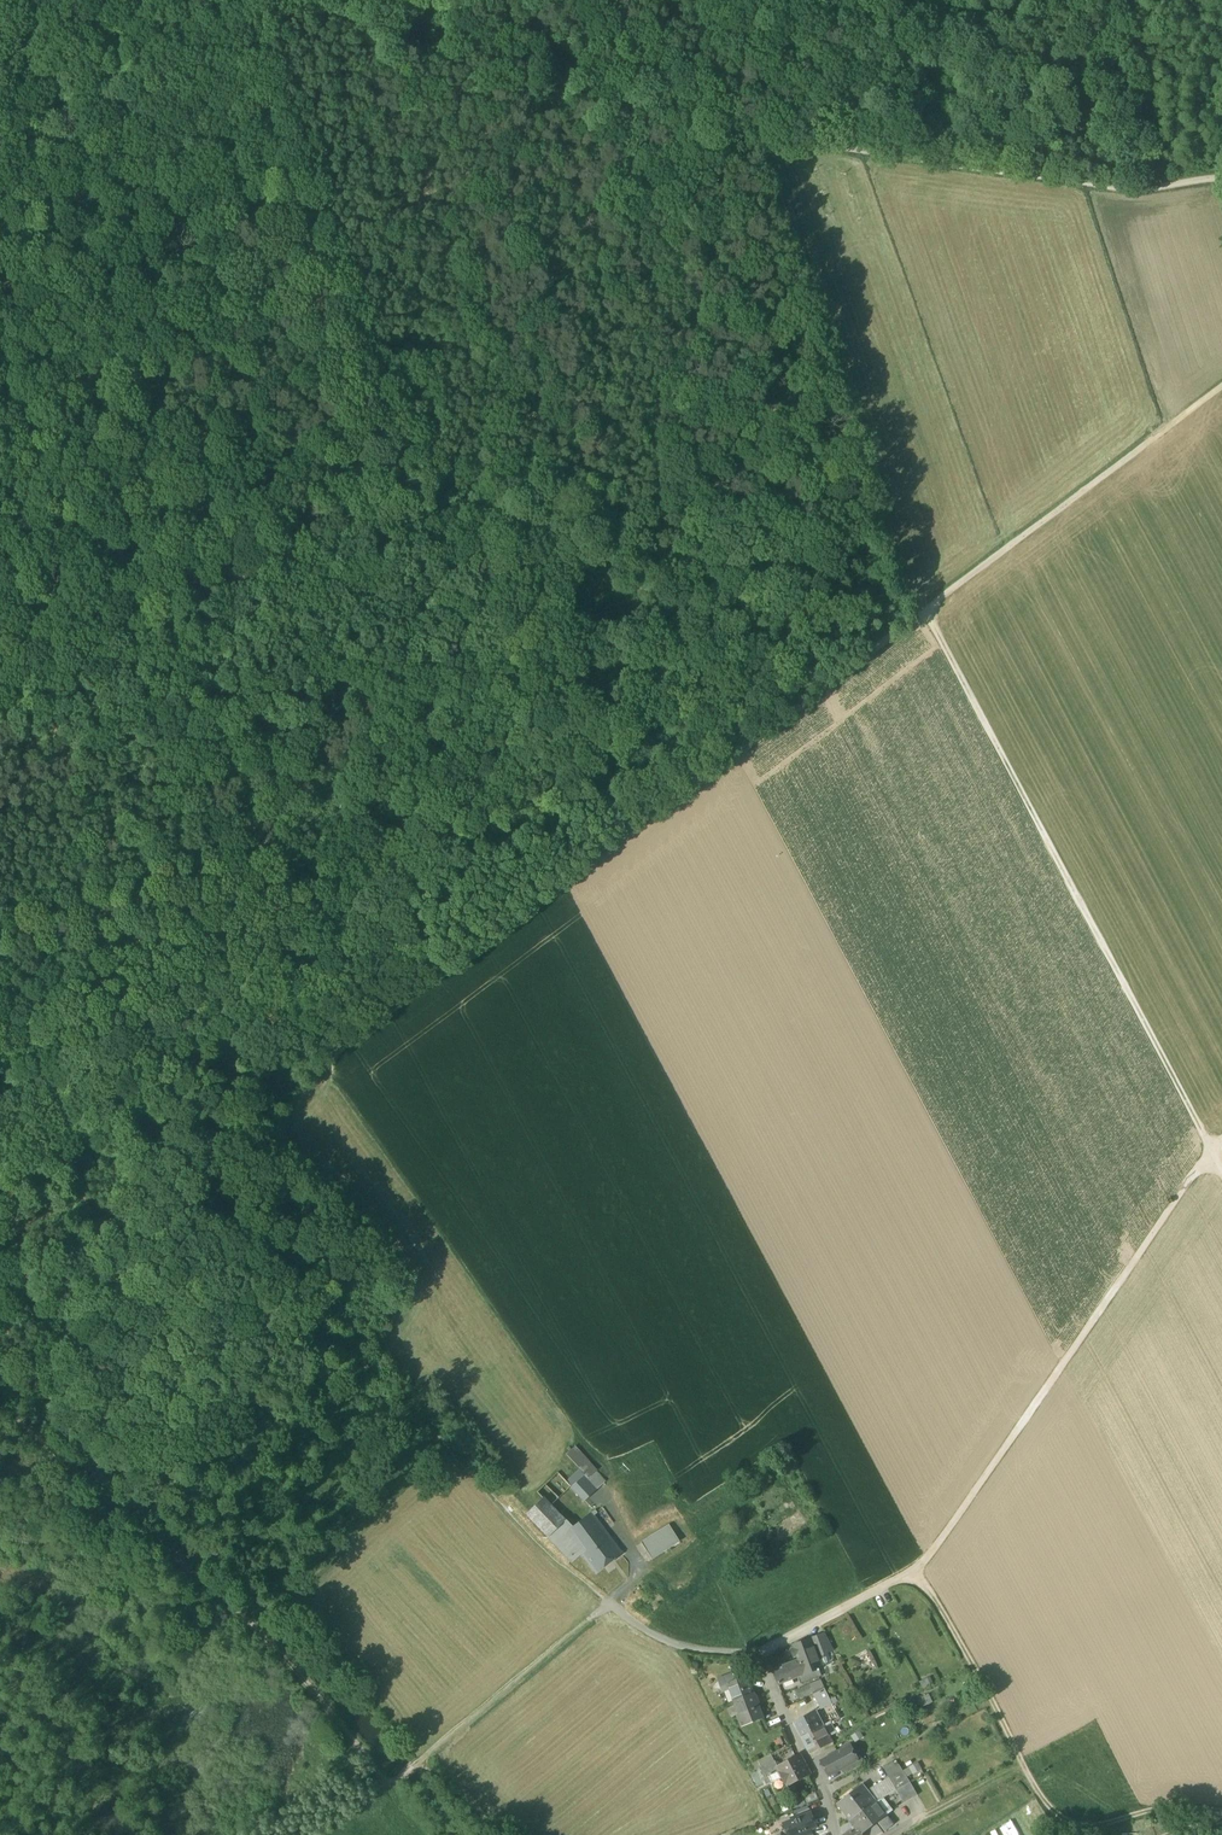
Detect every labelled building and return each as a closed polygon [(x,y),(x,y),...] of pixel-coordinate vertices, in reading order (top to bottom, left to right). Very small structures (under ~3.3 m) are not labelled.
[(565,1454),(579,1469),(589,1478),(594,1473),(595,1472),(572,1448),(565,1454)] [(589,1478),(579,1469),(566,1481),(570,1486),(584,1501),(598,1488),(589,1478)] [(550,1506),(570,1486),(566,1481),(557,1472),(536,1492),(542,1498),(550,1506)] [(589,1478),(598,1488),(604,1483),(601,1479),(594,1473),(589,1478)] [(542,1498),(525,1514),(547,1538),(565,1521),(550,1506),(542,1498)] [(801,1511),(788,1517),(793,1529),(806,1523),(801,1511)] [(590,1513),(572,1528),(566,1533),(581,1553),(595,1572),(620,1553),(608,1537),(590,1513)] [(570,1562),(581,1553),(566,1533),(572,1528),(565,1521),(547,1538),(570,1562)] [(660,1531),(667,1543),(676,1537),(669,1525),(660,1531)] [(640,1542),(651,1560),(670,1547),(667,1543),(660,1531),(640,1542)] [(667,1543),(670,1547),(679,1542),(676,1537),(667,1543)] [(811,1640),(818,1656),(834,1650),(826,1634),(811,1640)] [(773,1670),(779,1685),(798,1677),(805,1674),(820,1668),(822,1668),(818,1656),(811,1640),(794,1646),(795,1648),(792,1650),(795,1656),(797,1655),(799,1660),(773,1670)] [(798,1677),(801,1684),(822,1676),(820,1671),(821,1671),(820,1668),(805,1674),(798,1677)] [(722,1691),(731,1688),(729,1684),(722,1687),(719,1679),(735,1673),(738,1675),(740,1680),(746,1678),(744,1674),(735,1672),(717,1678),(722,1691)] [(731,1688),(736,1701),(754,1694),(747,1677),(746,1678),(740,1680),(738,1675),(735,1673),(719,1679),(722,1687),(729,1684),(731,1688)] [(931,1677),(920,1681),(923,1689),(929,1687),(928,1685),(933,1683),(931,1677)] [(821,1679),(810,1685),(812,1690),(824,1685),(821,1679)] [(813,1692),(814,1695),(826,1689),(824,1685),(812,1690),(810,1685),(804,1688),(807,1695),(813,1692)] [(807,1695),(804,1688),(796,1692),(800,1699),(807,1695)] [(829,1696),(826,1689),(814,1695),(816,1699),(818,1702),(829,1696)] [(762,1717),(754,1694),(736,1701),(741,1715),(753,1720),(762,1717)] [(929,1694),(918,1699),(922,1708),(933,1703),(929,1694)] [(818,1702),(821,1708),(832,1702),(829,1696),(818,1702)] [(794,1723),(802,1737),(824,1726),(820,1719),(816,1712),(794,1723)] [(741,1715),(737,1716),(741,1725),(753,1720),(741,1715)] [(820,1719),(824,1726),(832,1722),(828,1715),(820,1719)] [(838,1733),(832,1722),(824,1726),(829,1737),(838,1733)] [(829,1737),(824,1726),(802,1737),(803,1739),(809,1753),(832,1741),(829,1737)] [(859,1730),(851,1736),(856,1742),(864,1737),(859,1730)] [(822,1761),(829,1775),(842,1768),(858,1759),(851,1746),(822,1761)] [(776,1761),(772,1754),(759,1761),(762,1767),(776,1761)] [(783,1778),(787,1785),(806,1775),(812,1773),(802,1755),(797,1757),(795,1758),(797,1762),(781,1770),(780,1770),(780,1771),(783,1778)] [(842,1768),(845,1774),(864,1764),(861,1757),(858,1759),(842,1768)] [(797,1762),(795,1758),(779,1766),(781,1770),(797,1762)] [(884,1767),(887,1771),(899,1764),(897,1760),(884,1767)] [(761,1768),(766,1778),(769,1776),(780,1771),(780,1770),(781,1770),(779,1766),(776,1761),(762,1767),(761,1768)] [(919,1762),(903,1771),(908,1778),(923,1769),(919,1762)] [(887,1771),(890,1778),(903,1770),(899,1764),(887,1771)] [(890,1778),(897,1790),(911,1783),(908,1778),(903,1771),(903,1770),(890,1778)] [(780,1771),(769,1776),(772,1783),(783,1778),(780,1771)] [(890,1778),(867,1790),(875,1801),(882,1798),(897,1790),(890,1778)] [(897,1790),(904,1803),(918,1795),(911,1783),(897,1790)] [(851,1820),(852,1819),(865,1809),(875,1801),(867,1790),(862,1784),(850,1794),(852,1797),(840,1807),(851,1820)] [(818,1800),(815,1793),(805,1797),(808,1804),(818,1800)] [(838,1803),(840,1807),(852,1797),(850,1794),(838,1803)] [(804,1797),(793,1802),(796,1809),(807,1804),(804,1797)] [(875,1801),(885,1813),(891,1809),(882,1798),(879,1799),(875,1801)] [(875,1801),(865,1809),(875,1823),(879,1821),(885,1830),(893,1824),(885,1813),(875,1801)] [(871,1827),(875,1823),(865,1809),(852,1819),(855,1823),(852,1826),(854,1829),(858,1828),(862,1834),(871,1827)] [(789,1834),(797,1834),(811,1830),(817,1827),(812,1813),(785,1824),(789,1834)]
